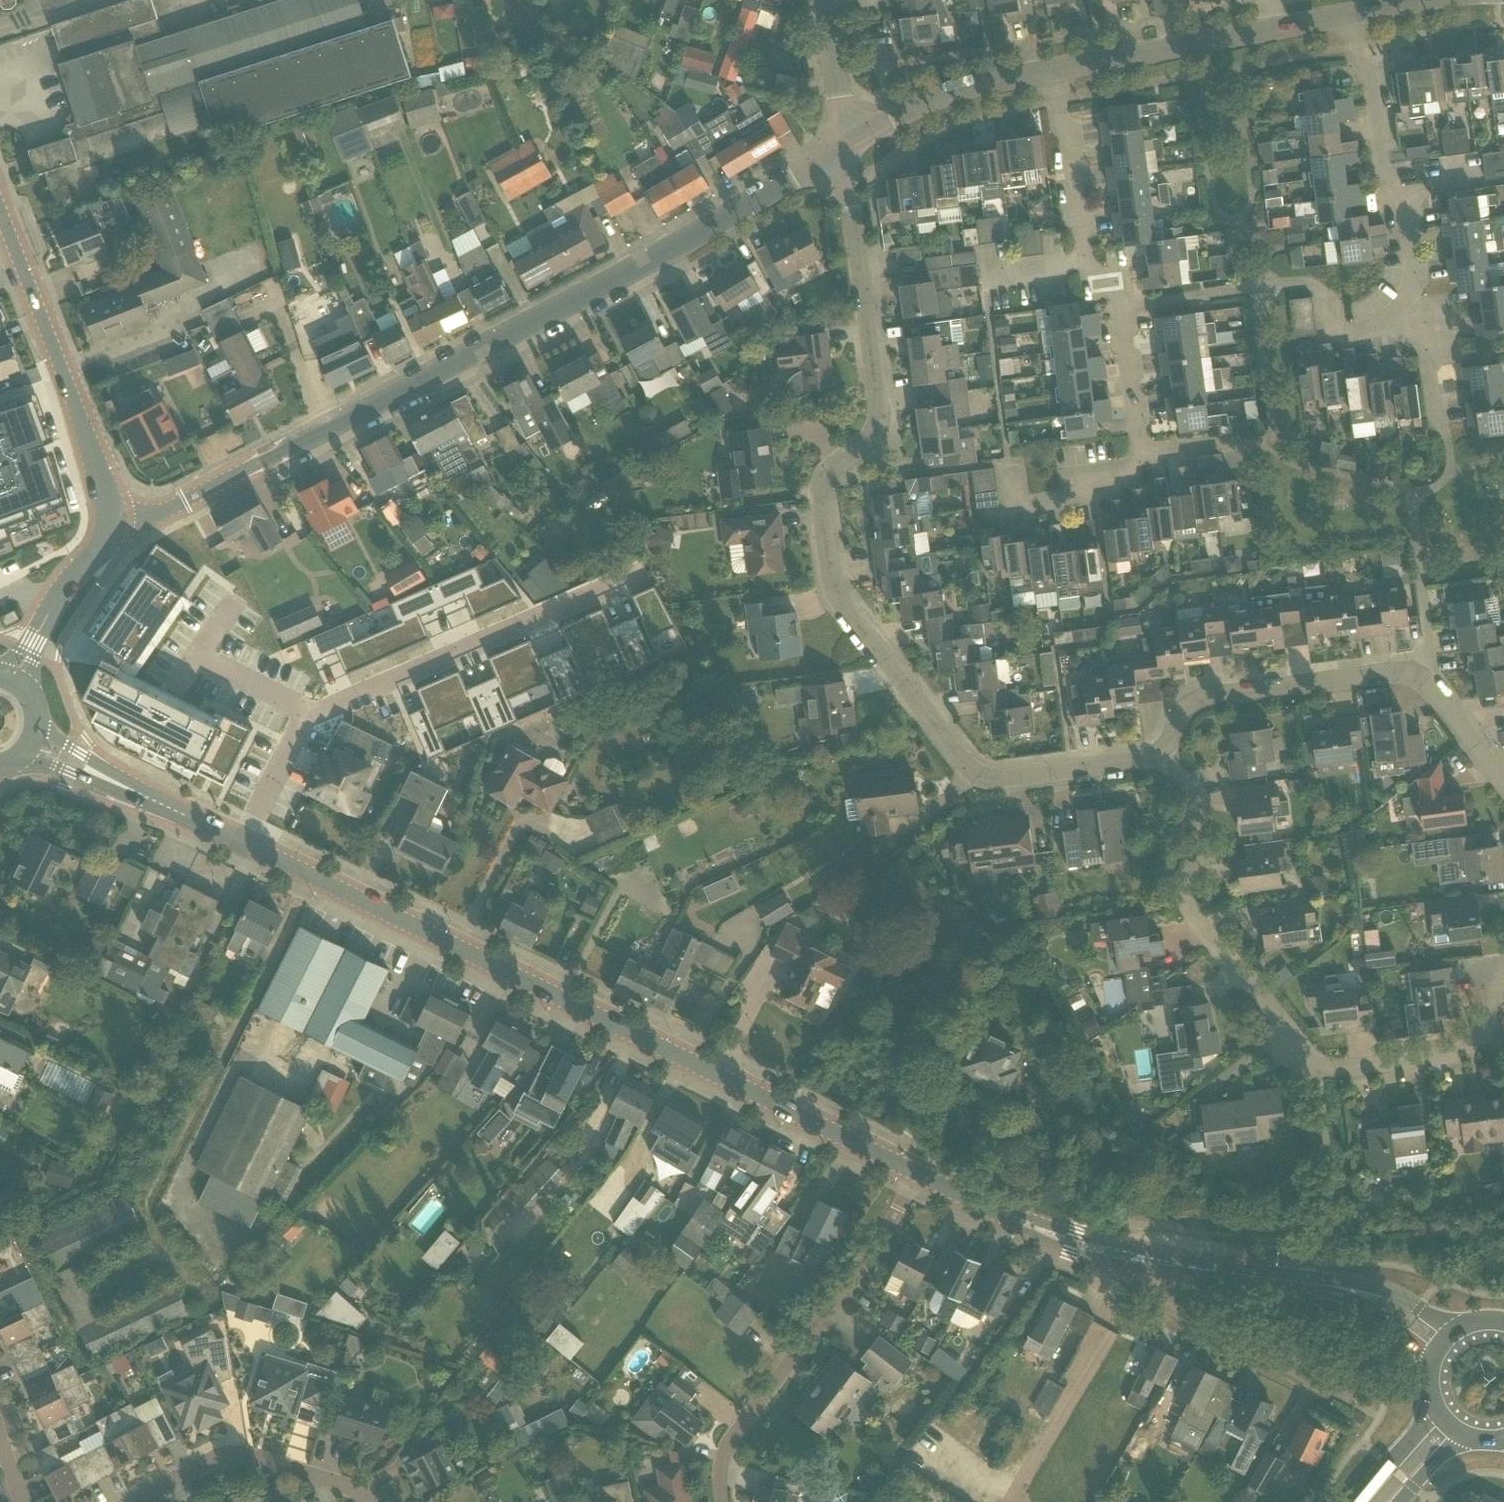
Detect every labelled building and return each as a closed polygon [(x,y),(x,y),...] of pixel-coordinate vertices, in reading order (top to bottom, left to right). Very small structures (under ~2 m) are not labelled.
[(0,3),(5,8),(12,8),(17,4),(17,0),(0,0),(0,4),(0,3)] [(408,82),(392,19),(365,26),(359,0),(280,0),(161,29),(154,0),(133,0),(52,20),(63,61),(59,62),(76,134),(29,146),(36,173),(48,170),(56,205),(89,196),(81,162),(408,82)] [(759,9),(776,15),(781,0),(762,0),(759,9)] [(947,11),(946,0),(888,0),(889,6),(903,4),(905,17),(947,11)] [(971,9),(985,6),(984,0),(970,0),(971,9)] [(1021,20),(1018,0),(989,0),(992,16),(1007,13),(1008,22),(1021,20)] [(1046,0),(1018,0),(1021,20),(1034,17),(1032,3),(1046,1),(1046,0)] [(1046,1),(1047,5),(1049,15),(1062,12),(1060,3),(1075,0),(1046,0),(1046,1)] [(443,50),(462,48),(456,2),(438,4),(443,50)] [(679,25),(694,30),(701,10),(686,4),(679,25)] [(475,22),(487,20),(485,7),(473,9),(475,22)] [(743,7),(728,52),(720,76),(735,82),(759,13),(743,7)] [(977,10),(964,12),(966,25),(979,23),(977,10)] [(904,47),(942,42),(940,26),(949,25),(947,11),(905,17),(905,18),(900,18),(900,19),(891,20),(892,33),(902,32),(904,47)] [(652,24),(647,36),(652,38),(656,26),(652,24)] [(513,25),(504,26),(500,32),(500,40),(514,38),(513,25)] [(596,30),(590,49),(604,54),(611,36),(596,30)] [(611,36),(604,54),(604,56),(636,80),(648,49),(612,35),(611,36)] [(1472,47),(1462,48),(1469,101),(1485,99),(1484,95),(1492,94),(1486,53),(1473,55),(1472,47)] [(1454,57),(1441,59),(1448,107),(1447,99),(1453,99),(1454,103),(1469,101),(1462,48),(1453,49),(1454,57)] [(589,73),(600,65),(591,50),(580,57),(589,73)] [(1496,60),(1495,52),(1486,53),(1492,94),(1494,111),(1503,109),(1503,59),(1496,60)] [(715,61),(685,53),(681,67),(711,75),(715,61)] [(467,71),(487,69),(486,56),(465,58),(467,71)] [(1427,61),(1418,62),(1424,103),(1439,101),(1440,108),(1448,107),(1441,59),(1440,59),(1441,67),(1428,69),(1427,61)] [(441,73),(442,82),(466,76),(464,62),(440,68),(441,73)] [(1426,115),(1424,103),(1418,62),(1409,63),(1410,71),(1396,73),(1402,114),(1409,113),(1413,117),(1426,115)] [(493,68),(496,78),(515,73),(512,63),(493,68)] [(684,87),(695,90),(699,72),(689,70),(684,87)] [(439,96),(452,92),(449,82),(436,86),(439,96)] [(733,100),(742,94),(735,83),(726,88),(733,100)] [(441,112),(441,111),(434,88),(403,97),(410,120),(441,112)] [(1305,114),(1352,108),(1351,98),(1334,100),(1333,89),(1299,93),(1299,100),(1303,100),(1305,114)] [(371,142),(394,133),(408,128),(395,95),(359,109),(369,138),(371,142)] [(1104,133),(1140,128),(1138,116),(1159,113),(1157,103),(1108,109),(1110,121),(1102,122),(1104,133)] [(691,104),(676,112),(689,127),(695,137),(696,137),(706,131),(703,125),(695,112),(691,104)] [(339,150),(369,138),(359,109),(357,105),(326,117),(339,150)] [(1190,110),(1189,110),(1186,110),(1185,105),(1178,106),(1180,122),(1190,120),(1191,120),(1190,110)] [(1354,119),(1352,108),(1305,114),(1305,115),(1294,117),(1296,130),(1284,132),(1285,139),(1339,132),(1337,121),(1354,119)] [(669,111),(657,117),(664,129),(662,131),(674,150),(684,144),(695,137),(689,127),(676,112),(672,109),(669,111)] [(717,156),(730,176),(756,161),(744,140),(735,125),(733,121),(731,118),(729,110),(707,123),(711,129),(710,138),(714,146),(716,149),(720,155),(717,156)] [(756,161),(782,145),(761,110),(735,125),(744,140),(756,161)] [(293,126),(302,149),(317,144),(308,120),(293,126)] [(1028,128),(1019,130),(1025,171),(1039,169),(1041,176),(1048,175),(1043,134),(1029,136),(1028,128)] [(1115,155),(1143,151),(1140,128),(1104,133),(1105,144),(1113,143),(1115,155)] [(1470,153),(1467,128),(1454,129),(1457,155),(1470,153)] [(1446,156),(1457,155),(1454,129),(1442,131),(1446,156)] [(998,141),(1003,182),(1004,190),(1005,189),(1004,182),(1010,180),(1010,187),(1026,185),(1025,171),(1019,130),(1009,131),(1010,139),(998,141)] [(1340,143),(1339,132),(1285,139),(1303,137),(1304,144),(1309,143),(1311,157),(1358,151),(1357,141),(1340,143)] [(1154,149),(1164,148),(1162,137),(1152,139),(1154,149)] [(512,150),(511,151),(518,165),(526,180),(547,168),(547,167),(542,159),(543,158),(537,147),(532,139),(517,147),(512,150)] [(997,190),(1004,190),(1003,182),(998,141),(997,141),(998,148),(985,150),(984,142),(975,144),(981,185),(996,183),(997,190)] [(954,155),(958,187),(965,186),(981,185),(975,144),(953,147),(954,155)] [(1408,161),(1424,159),(1431,158),(1430,146),(1406,149),(1408,161)] [(1164,148),(1154,149),(1155,159),(1165,158),(1164,148)] [(687,150),(677,156),(663,164),(685,201),(710,187),(696,163),(695,164),(687,150)] [(1110,179),(1146,174),(1143,151),(1115,155),(1116,166),(1108,167),(1110,179)] [(1310,179),(1344,174),(1343,164),(1360,162),(1358,151),(1311,157),(1313,171),(1309,172),(1310,179)] [(1483,154),(1484,166),(1503,164),(1503,151),(1483,154)] [(1261,164),(1274,162),(1273,152),(1260,154),(1261,164)] [(643,162),(633,169),(638,178),(646,192),(646,193),(659,216),(685,201),(663,164),(658,154),(643,162)] [(938,210),(960,207),(958,187),(954,155),(944,156),(945,164),(931,166),(932,174),(937,206),(938,210)] [(1484,166),(1486,179),(1503,177),(1503,164),(1484,166)] [(500,175),(497,177),(504,191),(505,192),(526,180),(518,165),(500,175)] [(938,210),(937,206),(932,174),(920,176),(918,167),(910,169),(915,213),(916,225),(939,221),(938,210)] [(889,197),(877,198),(881,222),(899,219),(899,215),(915,213),(910,169),(900,170),(901,178),(887,180),(889,197)] [(1264,184),(1278,183),(1277,169),(1263,171),(1264,184)] [(594,184),(611,216),(636,202),(624,180),(619,183),(613,173),(594,184)] [(1121,201),(1149,197),(1146,174),(1110,179),(1111,190),(1119,188),(1121,201)] [(1346,186),(1344,174),(1310,179),(1310,186),(1315,185),(1317,200),(1364,194),(1362,183),(1346,186)] [(1160,195),(1169,194),(1168,183),(1159,184),(1160,195)] [(1281,189),(1264,191),(1267,208),(1267,207),(1284,205),(1281,189)] [(114,332),(116,336),(152,322),(146,306),(207,282),(193,248),(195,247),(173,191),(138,205),(160,261),(162,260),(165,270),(135,282),(136,286),(83,307),(95,339),(114,332)] [(457,199),(473,228),(487,221),(471,191),(457,199)] [(1488,194),(1490,205),(1499,204),(1497,193),(1488,194)] [(1169,194),(1160,195),(1161,205),(1171,204),(1169,194)] [(1365,205),(1364,194),(1317,200),(1317,202),(1303,203),(1305,216),(1290,218),(1291,225),(1332,220),(1350,217),(1349,207),(1365,205)] [(86,261),(87,263),(111,254),(101,229),(99,225),(116,218),(118,223),(131,218),(121,196),(67,217),(71,229),(57,234),(70,267),(86,261)] [(1442,213),(1444,225),(1481,219),(1478,196),(1449,200),(1450,212),(1442,213)] [(318,197),(303,203),(308,216),(323,210),(318,197)] [(1149,197),(1121,201),(1122,211),(1114,212),(1116,224),(1151,219),(1149,197)] [(1042,198),(1030,200),(1032,211),(1044,210),(1042,198)] [(544,211),(551,222),(550,222),(573,265),(595,253),(593,249),(605,243),(585,204),(566,214),(562,208),(555,204),(544,211)] [(1350,217),(1332,220),(1333,227),(1338,227),(1340,241),(1386,235),(1385,224),(1368,226),(1367,215),(1350,217)] [(992,243),(1004,241),(1001,216),(989,218),(992,243)] [(965,247),(992,243),(989,218),(977,219),(978,227),(962,229),(965,247)] [(1494,241),(1503,240),(1503,229),(1494,230),(1492,218),(1481,219),(1444,225),(1445,236),(1453,235),(1455,246),(1484,242),(1483,242),(1494,241)] [(1151,219),(1116,224),(1117,235),(1125,234),(1127,246),(1138,244),(1183,237),(1182,227),(1153,230),(1151,219)] [(513,260),(528,288),(573,265),(550,222),(527,235),(534,249),(513,260)] [(1289,243),(1301,242),(1299,226),(1287,228),(1289,243)] [(780,238),(767,244),(777,263),(766,269),(778,293),(803,280),(797,269),(821,257),(806,228),(782,241),(780,238)] [(1029,231),(1032,256),(1044,254),(1041,229),(1029,231)] [(1016,232),(1019,257),(1032,256),(1029,231),(1016,232)] [(890,234),(883,235),(884,240),(884,241),(885,250),(886,250),(886,251),(891,250),(891,249),(892,249),(895,244),(890,234)] [(1388,245),(1386,235),(1340,241),(1342,255),(1337,255),(1338,263),(1373,259),(1371,247),(1388,245)] [(942,238),(944,256),(951,255),(954,254),(951,237),(942,238)] [(1149,265),(1198,258),(1197,249),(1187,249),(1185,237),(1183,237),(1138,244),(1140,255),(1148,254),(1149,265)] [(421,240),(411,245),(411,246),(418,262),(417,262),(420,269),(420,279),(446,334),(470,323),(470,324),(471,323),(469,319),(482,312),(470,288),(458,294),(446,268),(434,274),(426,259),(429,258),(421,240)] [(1503,240),(1494,241),(1495,251),(1503,250),(1503,242),(1503,240)] [(1484,242),(1455,246),(1456,257),(1448,258),(1450,270),(1487,265),(1484,242)] [(459,257),(470,288),(482,312),(483,313),(511,298),(498,273),(497,273),(491,261),(482,244),(459,257)] [(898,262),(922,259),(920,246),(896,249),(898,262)] [(1304,267),(1301,246),(1291,247),(1293,269),(1304,267)] [(976,252),(954,254),(951,255),(953,267),(959,266),(977,264),(976,252)] [(1228,253),(1214,254),(1215,276),(1229,275),(1228,253)] [(297,258),(292,254),(282,257),(286,271),(300,268),(297,258)] [(927,270),(953,267),(951,255),(944,256),(926,258),(927,270)] [(1144,289),(1191,283),(1189,270),(1199,268),(1198,258),(1149,265),(1151,276),(1143,277),(1144,289)] [(772,290),(756,260),(746,267),(743,262),(725,273),(726,275),(711,284),(726,309),(758,289),(762,296),(772,290)] [(417,262),(402,269),(415,296),(400,303),(420,347),(422,346),(422,345),(446,334),(420,279),(420,269),(417,262)] [(1473,290),(1490,288),(1488,275),(1487,265),(1450,270),(1451,281),(1459,280),(1461,292),(1473,290)] [(944,289),(961,287),(959,266),(953,267),(927,270),(929,282),(901,286),(905,316),(936,312),(937,317),(950,316),(954,308),(952,300),(947,295),(945,295),(944,289)] [(343,300),(344,299),(351,296),(344,281),(336,285),(343,300)] [(1503,309),(1503,287),(1499,287),(1490,288),(1473,290),(1474,301),(1482,300),(1484,312),(1503,309)] [(304,326),(329,316),(320,293),(294,303),(304,326)] [(375,337),(387,362),(413,349),(400,324),(383,332),(373,313),(366,297),(354,303),(351,296),(344,299),(348,306),(347,307),(350,314),(362,339),(364,343),(375,337)] [(1291,312),(1314,310),(1312,297),(1289,300),(1291,312)] [(202,311),(209,325),(234,312),(227,298),(202,311)] [(711,326),(697,299),(673,312),(688,342),(702,335),(713,356),(733,345),(720,321),(711,326)] [(1048,330),(1099,323),(1097,313),(1081,315),(1079,304),(1045,309),(1048,330)] [(1503,332),(1503,309),(1484,312),(1485,323),(1477,323),(1479,335),(1503,332)] [(802,321),(798,310),(786,314),(790,326),(802,321)] [(1291,312),(1293,326),(1316,323),(1314,310),(1291,312)] [(209,325),(219,343),(228,338),(237,356),(239,354),(252,379),(248,381),(256,395),(249,399),(257,414),(281,402),(244,330),(243,330),(234,312),(209,325)] [(1166,329),(1167,339),(1197,335),(1195,325),(1194,313),(1156,318),(1158,330),(1166,329)] [(364,343),(362,339),(350,314),(335,321),(339,330),(312,343),(319,359),(319,360),(332,389),(376,368),(364,343)] [(908,338),(912,361),(959,355),(958,344),(964,344),(961,319),(925,323),(926,335),(908,338)] [(995,321),(997,335),(1010,334),(1009,319),(995,321)] [(1207,334),(1216,333),(1215,324),(1215,322),(1205,323),(1207,334)] [(652,323),(621,339),(635,364),(634,365),(644,384),(661,375),(686,360),(685,357),(679,347),(676,341),(665,348),(652,323)] [(1051,352),(1085,347),(1083,337),(1100,334),(1099,323),(1048,330),(1051,352)] [(1294,338),(1317,335),(1316,323),(1293,326),(1294,338)] [(725,329),(727,334),(738,333),(734,325),(725,329)] [(260,328),(248,332),(254,349),(266,345),(260,328)] [(784,391),(784,400),(786,406),(809,392),(807,389),(833,385),(826,333),(799,337),(800,344),(778,347),(781,367),(800,365),(801,371),(793,376),(787,382),(784,391)] [(1208,344),(1226,342),(1226,339),(1225,333),(1216,333),(1207,334),(1208,344)] [(1001,337),(1002,352),(1018,351),(1016,335),(1001,337)] [(1161,352),(1163,364),(1200,359),(1198,346),(1197,335),(1167,339),(1169,351),(1161,352)] [(237,425),(257,414),(249,399),(256,395),(248,381),(252,379),(239,354),(237,356),(228,338),(219,343),(233,370),(213,380),(237,425)] [(10,377),(9,373),(21,369),(12,344),(0,348),(0,380),(10,377)] [(1085,347),(1051,352),(1052,359),(1046,360),(1048,374),(1104,366),(1103,356),(1086,358),(1085,347)] [(164,364),(169,375),(198,363),(193,352),(182,357),(164,364)] [(991,354),(977,356),(979,366),(992,364),(991,354)] [(967,390),(965,377),(962,377),(959,355),(912,361),(915,385),(934,382),(936,394),(967,390)] [(611,415),(627,407),(609,374),(599,379),(587,357),(586,358),(586,359),(572,367),(572,365),(553,375),(567,400),(585,390),(595,408),(605,403),(611,415)] [(1011,357),(999,359),(1001,375),(1013,374),(1011,357)] [(1327,406),(1321,365),(1308,366),(1307,358),(1297,360),(1303,400),(1318,398),(1319,407),(1327,406)] [(1172,374),(1174,385),(1203,381),(1202,370),(1200,359),(1163,364),(1164,375),(1172,374)] [(1331,363),(1321,365),(1327,406),(1342,404),(1343,412),(1350,411),(1345,369),(1332,371),(1331,363)] [(1503,387),(1503,386),(1502,375),(1500,363),(1463,368),(1465,380),(1472,379),(1474,391),(1503,387)] [(1106,377),(1104,366),(1048,374),(1059,373),(1061,386),(1056,387),(1057,395),(1091,390),(1089,380),(1106,377)] [(1213,380),(1223,378),(1221,368),(1212,369),(1211,369),(1213,380)] [(1375,420),(1374,416),(1375,416),(1368,374),(1355,376),(1354,368),(1345,369),(1350,411),(1352,424),(1375,420)] [(714,369),(698,377),(706,391),(721,383),(714,369)] [(1378,373),(1368,374),(1375,416),(1390,413),(1391,422),(1399,420),(1393,379),(1379,381),(1378,373)] [(529,376),(517,382),(515,379),(505,384),(507,387),(504,389),(510,401),(508,402),(510,406),(512,405),(514,408),(519,417),(532,410),(552,450),(575,438),(552,395),(541,401),(529,376)] [(1231,378),(1223,379),(1223,378),(1213,380),(1214,390),(1224,389),(1233,388),(1231,378)] [(1393,379),(1399,420),(1413,418),(1414,426),(1422,425),(1417,384),(1403,386),(1402,378),(1393,379)] [(1204,391),(1203,381),(1174,385),(1175,397),(1167,398),(1169,409),(1206,403),(1204,391)] [(1006,402),(1016,400),(1014,386),(1004,387),(1006,402)] [(1474,391),(1475,401),(1468,402),(1469,415),(1503,410),(1503,390),(1503,387),(1474,391)] [(136,436),(128,440),(136,456),(141,454),(144,452),(147,457),(157,452),(180,440),(164,410),(161,402),(156,405),(148,389),(134,396),(142,413),(128,421),(136,436)] [(918,409),(921,432),(957,428),(956,416),(970,414),(967,390),(936,394),(938,407),(918,409)] [(1063,401),(1065,416),(1110,409),(1109,399),(1092,401),(1091,390),(1057,395),(1057,401),(1063,401)] [(494,483),(473,444),(488,436),(467,395),(440,409),(461,449),(461,450),(469,468),(474,478),(475,477),(480,488),(481,488),(485,492),(492,485),(494,483)] [(727,399),(716,405),(721,417),(733,411),(727,399)] [(1006,402),(1005,402),(1007,418),(1018,416),(1016,400),(1006,402)] [(36,448),(31,449),(0,460),(0,530),(32,518),(28,509),(33,507),(60,497),(44,452),(41,446),(46,445),(43,437),(30,402),(21,405),(36,448)] [(1219,426),(1228,424),(1227,417),(1227,413),(1208,416),(1206,403),(1169,409),(1170,420),(1178,419),(1180,431),(1209,427),(1219,425),(1219,426)] [(469,468),(461,450),(461,449),(440,409),(407,426),(420,451),(422,454),(423,453),(432,449),(447,479),(469,468)] [(1112,420),(1110,409),(1065,416),(1066,429),(1061,430),(1062,438),(1097,434),(1095,422),(1112,420)] [(1469,415),(1471,425),(1478,424),(1480,436),(1503,432),(1503,410),(1469,415)] [(1228,424),(1233,424),(1237,423),(1236,416),(1227,417),(1228,424)] [(1228,424),(1219,426),(1220,436),(1234,434),(1233,424),(1228,424)] [(510,425),(497,431),(507,453),(509,451),(514,461),(516,460),(526,455),(530,453),(524,442),(520,445),(510,425)] [(772,458),(768,428),(729,432),(734,469),(718,471),(722,497),(746,493),(745,487),(771,484),(768,458),(772,458)] [(959,438),(957,428),(921,432),(924,457),(944,454),(946,466),(977,462),(973,436),(959,438)] [(1429,446),(1427,434),(1418,435),(1419,447),(1429,446)] [(390,435),(363,448),(377,475),(372,478),(380,492),(389,487),(405,479),(420,472),(412,456),(403,460),(390,435)] [(656,441),(643,440),(643,456),(655,457),(656,441)] [(1328,463),(1331,443),(1322,441),(1319,461),(1328,463)] [(1328,463),(1338,465),(1341,445),(1331,443),(1328,463)] [(1375,472),(1379,453),(1380,452),(1369,450),(1365,470),(1375,472)] [(1379,453),(1375,472),(1384,474),(1389,454),(1380,452),(1379,453)] [(642,483),(657,480),(654,463),(639,466),(642,483)] [(972,471),(974,483),(997,480),(995,468),(972,471)] [(952,474),(953,487),(968,485),(966,472),(952,474)] [(1242,519),(1238,487),(1237,480),(1223,482),(1222,474),(1214,475),(1219,516),(1235,514),(1236,522),(1242,521),(1242,519)] [(915,503),(922,491),(945,488),(944,475),(905,480),(907,492),(873,496),(876,521),(917,516),(915,503)] [(1219,516),(1214,475),(1203,476),(1204,484),(1192,486),(1198,527),(1205,526),(1204,518),(1219,516)] [(326,480),(301,493),(311,512),(308,514),(317,532),(321,530),(321,532),(346,519),(345,517),(358,511),(343,481),(330,488),(326,480)] [(974,483),(976,496),(998,492),(997,480),(974,483)] [(594,489),(589,482),(578,490),(583,497),(594,489)] [(492,485),(485,492),(505,512),(507,511),(515,519),(521,512),(513,504),(505,495),(503,497),(492,485)] [(1250,485),(1238,487),(1242,519),(1254,517),(1250,485)] [(1198,527),(1192,486),(1182,487),(1183,495),(1171,497),(1176,537),(1174,538),(1175,542),(1186,541),(1188,551),(1198,550),(1195,527),(1198,527)] [(253,491),(213,513),(228,540),(249,528),(262,552),(281,541),(268,518),(253,491)] [(1000,505),(998,492),(976,496),(977,508),(1000,505)] [(1176,537),(1171,497),(1160,498),(1161,506),(1149,508),(1155,548),(1161,547),(1160,539),(1174,538),(1176,537)] [(393,500),(380,510),(393,526),(406,516),(393,500)] [(1155,548),(1149,508),(1138,509),(1140,517),(1127,519),(1133,559),(1139,558),(1138,550),(1155,548)] [(749,573),(783,569),(779,537),(783,536),(780,514),(721,522),(724,544),(745,541),(749,573)] [(919,530),(917,516),(876,521),(879,543),(873,543),(875,560),(900,557),(916,555),(915,541),(913,531),(919,530)] [(425,535),(430,531),(420,517),(403,530),(409,537),(406,539),(416,553),(419,550),(424,556),(434,547),(425,535)] [(1133,559),(1127,519),(1117,520),(1118,528),(1104,530),(1110,570),(1118,569),(1117,561),(1133,559)] [(615,527),(619,536),(627,532),(623,523),(615,527)] [(671,550),(674,530),(657,528),(656,535),(655,547),(654,548),(671,550)] [(1002,577),(1010,576),(1004,535),(991,537),(990,529),(980,531),(985,570),(1001,568),(1002,577)] [(1035,589),(1034,581),(1033,581),(1028,540),(1015,542),(1014,534),(1004,535),(1010,576),(1012,592),(1035,589)] [(975,547),(973,535),(959,537),(961,549),(975,547)] [(1037,539),(1028,540),(1033,581),(1034,581),(1035,589),(1035,594),(1056,591),(1056,586),(1057,586),(1052,545),(1038,547),(1037,539)] [(1089,548),(1076,550),(1082,590),(1079,591),(1080,595),(1105,592),(1103,579),(1097,539),(1087,540),(1089,548)] [(101,660),(81,700),(96,708),(91,719),(197,771),(225,785),(226,783),(252,730),(253,728),(225,714),(223,714),(218,724),(117,674),(124,660),(134,666),(182,596),(199,572),(197,571),(157,544),(156,543),(139,567),(91,638),(106,648),(101,660)] [(480,544),(473,553),(481,561),(489,552),(480,544)] [(1082,590),(1076,550),(1062,551),(1061,544),(1052,545),(1057,586),(1056,586),(1056,591),(1057,599),(1080,596),(1080,595),(1079,591),(1082,590)] [(883,577),(886,596),(942,589),(942,588),(940,574),(925,576),(925,575),(919,576),(916,555),(900,557),(875,560),(877,578),(883,577)] [(1239,555),(1224,557),(1227,573),(1242,570),(1239,555)] [(533,577),(548,595),(569,585),(546,558),(529,572),(533,577)] [(1210,558),(1201,559),(1203,571),(1212,570),(1210,558)] [(1203,571),(1201,559),(1192,560),(1193,572),(1203,571)] [(397,597),(426,579),(414,560),(402,567),(402,566),(385,576),(397,597)] [(1261,569),(1261,568),(1260,560),(1248,562),(1249,571),(1261,569)] [(476,565),(433,583),(442,605),(464,595),(474,619),(521,598),(504,578),(485,586),(476,565)] [(1157,573),(1164,581),(1172,574),(1164,566),(1157,573)] [(1272,568),(1273,576),(1286,575),(1285,567),(1272,568)] [(978,571),(971,572),(966,579),(960,580),(960,587),(979,585),(978,571)] [(1295,572),(1287,573),(1288,583),(1296,582),(1295,572)] [(1164,581),(1157,573),(1150,579),(1158,587),(1164,581)] [(420,615),(442,605),(433,583),(432,583),(389,602),(399,624),(378,633),(388,657),(430,638),(420,615)] [(1389,591),(1367,595),(1372,636),(1390,633),(1389,627),(1409,625),(1404,583),(1388,586),(1389,591)] [(1302,596),(1290,597),(1294,624),(1306,622),(1309,644),(1320,643),(1319,637),(1334,635),(1328,593),(1327,584),(1301,587),(1302,596)] [(627,621),(647,666),(663,659),(654,638),(678,627),(656,586),(633,596),(641,615),(627,621)] [(1452,628),(1458,628),(1487,624),(1487,623),(1484,600),(1490,599),(1488,586),(1465,589),(1467,601),(1449,603),(1452,628)] [(945,613),(942,589),(886,596),(886,598),(901,596),(904,621),(927,618),(929,630),(954,626),(952,613),(945,613)] [(1345,591),(1328,593),(1334,635),(1354,632),(1354,638),(1372,636),(1367,595),(1345,598),(1345,591)] [(1294,624),(1290,597),(1290,592),(1252,597),(1254,610),(1258,645),(1274,643),(1274,649),(1286,647),(1282,625),(1294,624)] [(1114,600),(1115,609),(1126,608),(1125,598),(1114,600)] [(801,654),(796,613),(772,615),(770,602),(746,605),(750,635),(757,634),(760,660),(801,654)] [(989,603),(981,604),(983,621),(991,620),(989,603)] [(324,625),(315,604),(276,621),(285,642),(324,625)] [(699,604),(688,605),(689,614),(700,613),(699,604)] [(1240,611),(1239,604),(1227,606),(1219,607),(1215,607),(1218,633),(1231,631),(1234,654),(1244,653),(1243,647),(1258,645),(1254,610),(1240,611)] [(1178,619),(1179,627),(1180,627),(1185,668),(1184,661),(1210,657),(1207,634),(1218,633),(1215,607),(1202,609),(1202,615),(1178,619)] [(604,609),(584,617),(602,660),(620,653),(629,674),(647,666),(627,621),(612,628),(604,609)] [(15,610),(11,612),(2,617),(6,626),(20,619),(15,610)] [(1003,610),(991,611),(993,621),(1005,619),(1003,610)] [(555,652),(574,697),(592,690),(583,668),(602,660),(584,617),(561,627),(569,646),(555,652)] [(1142,632),(1140,617),(1129,618),(1131,634),(1142,632)] [(347,675),(388,657),(378,633),(357,642),(348,620),(303,640),(313,662),(336,652),(347,675)] [(1503,645),(1503,636),(1496,637),(1494,622),(1487,623),(1487,624),(1458,628),(1461,651),(1467,650),(1467,651),(1497,647),(1497,646),(1503,645)] [(937,647),(940,667),(993,658),(992,648),(986,646),(983,623),(954,626),(929,630),(931,647),(937,647)] [(1105,626),(1086,629),(1088,641),(1100,639),(1105,626)] [(1165,671),(1185,668),(1180,627),(1179,627),(1178,627),(1164,629),(1164,635),(1143,638),(1145,654),(1149,679),(1165,677),(1165,671)] [(1064,632),(1065,643),(1074,641),(1072,630),(1064,632)] [(1065,643),(1064,632),(1054,633),(1056,644),(1065,643)] [(557,705),(574,697),(555,652),(537,660),(529,640),(510,648),(529,692),(548,683),(557,705)] [(1031,644),(1020,646),(1021,655),(1032,653),(1031,644)] [(1476,674),(1503,670),(1503,658),(1503,654),(1503,645),(1497,646),(1497,647),(1467,651),(1470,674),(1476,674)] [(483,683),(502,728),(519,721),(510,699),(529,692),(510,648),(489,658),(497,677),(483,683)] [(1052,649),(1039,652),(1044,685),(1058,683),(1052,649)] [(1108,667),(1115,715),(1114,708),(1139,704),(1136,681),(1149,679),(1145,654),(1132,656),(1132,663),(1108,667)] [(980,688),(982,700),(1030,693),(1019,694),(1019,688),(1008,689),(1007,683),(1011,682),(1008,658),(997,660),(996,658),(993,658),(940,667),(940,668),(954,666),(958,691),(980,688)] [(1073,703),(1077,726),(1095,724),(1094,718),(1115,715),(1108,667),(1107,667),(1107,663),(1092,666),(1090,668),(1091,677),(1093,677),(1093,683),(1072,686),(1074,703),(1073,703)] [(460,670),(438,680),(456,723),(475,715),(484,736),(502,728),(483,683),(468,690),(460,670)] [(1476,674),(1479,697),(1503,694),(1503,670),(1476,674)] [(437,731),(456,723),(438,680),(417,689),(425,708),(409,715),(428,760),(446,752),(437,731)] [(802,735),(837,732),(837,727),(855,725),(852,706),(848,706),(844,681),(803,687),(807,718),(799,719),(802,735)] [(993,737),(1034,731),(1030,693),(982,700),(985,717),(990,716),(993,737)] [(552,723),(567,732),(574,720),(576,721),(582,712),(566,702),(560,711),(552,723)] [(1289,720),(1294,719),(1296,715),(1296,710),(1292,708),(1287,709),(1284,712),(1285,717),(1289,720)] [(1424,762),(1421,735),(1406,736),(1403,711),(1373,715),(1379,761),(1394,758),(1395,767),(1424,762)] [(1363,747),(1359,717),(1336,720),(1337,729),(1313,732),(1314,741),(1317,763),(1317,764),(1353,759),(1351,748),(1363,747)] [(358,789),(374,759),(384,764),(393,745),(352,724),(343,741),(338,751),(336,756),(327,751),(309,789),(332,800),(334,805),(339,808),(344,806),(360,814),(369,795),(358,789)] [(1229,759),(1231,778),(1267,773),(1266,760),(1274,759),(1270,729),(1232,734),(1235,758),(1229,759)] [(841,735),(843,744),(854,742),(852,733),(841,735)] [(1306,764),(1317,763),(1314,741),(1303,743),(1306,764)] [(551,810),(557,799),(567,781),(562,778),(566,770),(563,762),(555,758),(547,759),(542,767),(538,764),(540,761),(511,745),(486,789),(515,805),(521,793),(539,804),(551,810)] [(1301,770),(1299,757),(1285,759),(1286,772),(1301,770)] [(1418,778),(1421,795),(1402,797),(1404,815),(1421,813),(1424,829),(1448,826),(1463,824),(1466,824),(1462,794),(1442,796),(1441,787),(1444,787),(1440,761),(1418,778)] [(418,766),(416,772),(424,776),(427,771),(418,766)] [(398,849),(444,872),(459,843),(441,834),(444,827),(442,820),(435,816),(449,788),(424,776),(416,772),(412,770),(401,794),(421,803),(413,820),(412,820),(398,849)] [(918,811),(912,770),(856,777),(858,799),(846,800),(848,820),(863,818),(864,834),(888,831),(886,815),(918,811)] [(710,778),(711,794),(725,793),(723,777),(710,778)] [(1306,779),(1289,780),(1290,793),(1307,791),(1306,779)] [(1276,785),(1244,789),(1246,802),(1237,804),(1237,805),(1239,804),(1241,815),(1238,815),(1241,833),(1251,832),(1265,830),(1275,829),(1273,816),(1291,814),(1289,801),(1279,802),(1276,785)] [(744,797),(733,809),(745,820),(756,808),(744,797)] [(624,832),(624,831),(612,806),(612,805),(586,817),(599,844),(624,832)] [(1099,808),(1078,810),(1081,829),(1063,831),(1068,867),(1083,865),(1082,858),(1104,856),(1105,862),(1134,859),(1130,828),(1132,828),(1129,806),(1099,810),(1099,808)] [(1358,820),(1349,809),(1341,815),(1349,826),(1358,820)] [(1033,863),(1029,824),(1024,825),(1023,818),(1008,820),(1008,824),(968,829),(969,839),(955,841),(953,845),(954,859),(959,863),(972,862),(1011,857),(1012,866),(1033,863)] [(1465,836),(1463,824),(1448,826),(1450,838),(1465,836)] [(1265,830),(1251,832),(1252,844),(1266,842),(1265,830)] [(643,840),(648,852),(661,846),(655,834),(643,840)] [(1503,880),(1503,876),(1501,854),(1499,854),(1498,845),(1477,848),(1475,835),(1465,836),(1450,838),(1412,843),(1414,859),(1442,856),(1446,884),(1483,878),(1484,883),(1503,880)] [(44,895),(65,851),(37,837),(26,859),(23,857),(12,879),(44,895)] [(530,840),(523,853),(539,862),(546,849),(530,840)] [(1252,844),(1245,845),(1247,860),(1238,861),(1242,891),(1281,885),(1277,856),(1282,856),(1281,840),(1266,842),(1252,844)] [(628,846),(633,856),(644,852),(639,841),(628,846)] [(872,841),(861,842),(862,855),(874,854),(872,841)] [(549,850),(542,863),(557,871),(565,858),(549,850)] [(78,894),(101,905),(116,875),(92,864),(78,894)] [(710,902),(740,889),(733,872),(703,885),(710,902)] [(1316,894),(1327,893),(1324,876),(1314,877),(1316,894)] [(149,956),(145,966),(119,953),(106,979),(137,995),(139,991),(155,1000),(164,1004),(170,993),(161,988),(171,967),(180,971),(191,976),(201,955),(190,950),(197,935),(202,938),(220,901),(184,883),(168,916),(162,913),(152,933),(159,936),(149,956)] [(498,931),(532,948),(546,919),(555,901),(531,889),(523,907),(512,902),(498,931)] [(1037,920),(1063,915),(1058,891),(1032,896),(1037,920)] [(794,912),(783,893),(757,908),(768,927),(794,912)] [(589,894),(581,909),(594,916),(602,900),(589,894)] [(1262,918),(1266,948),(1307,942),(1304,921),(1314,920),(1311,896),(1276,901),(1278,916),(1262,918)] [(1463,910),(1461,897),(1430,901),(1434,926),(1436,926),(1449,924),(1451,940),(1451,941),(1482,937),(1478,908),(1463,910)] [(282,917),(251,901),(228,948),(244,955),(243,957),(258,964),(268,943),(269,944),(282,917)] [(800,913),(808,925),(820,916),(811,905),(800,913)] [(994,931),(1009,924),(1006,915),(997,918),(994,913),(986,919),(994,931)] [(1152,991),(1168,988),(1167,974),(1150,976),(1149,968),(1148,967),(1140,968),(1138,956),(1166,953),(1164,939),(1150,941),(1147,916),(1107,921),(1109,940),(1115,939),(1119,972),(1125,971),(1129,1003),(1137,1001),(1153,999),(1152,991)] [(297,924),(258,1011),(403,1077),(416,1047),(363,1023),(389,966),(297,924)] [(811,1008),(814,1002),(826,1008),(838,984),(841,986),(849,969),(834,961),(835,959),(797,940),(802,932),(787,924),(772,954),(796,966),(782,994),(811,1008)] [(1378,927),(1364,929),(1367,948),(1381,946),(1378,927)] [(666,1012),(667,1013),(693,958),(705,964),(713,946),(675,928),(671,937),(681,942),(651,1005),(666,1012)] [(1048,944),(1047,938),(1041,936),(1035,938),(1032,943),(1034,949),(1040,952),(1046,950),(1048,944)] [(616,988),(651,1005),(681,942),(671,937),(657,964),(667,969),(664,975),(629,958),(615,988),(616,989),(616,988)] [(39,951),(32,963),(55,974),(61,962),(39,951)] [(0,952),(0,1009),(8,1013),(31,967),(0,952)] [(927,959),(930,967),(939,964),(935,956),(927,959)] [(1353,959),(1354,974),(1357,973),(1358,983),(1368,981),(1366,957),(1353,959)] [(1278,987),(1293,976),(1286,966),(1270,977),(1278,987)] [(1382,979),(1380,967),(1369,969),(1370,981),(1382,979)] [(1419,1003),(1421,1019),(1453,1015),(1450,993),(1454,992),(1451,968),(1415,972),(1417,988),(1411,988),(1413,1004),(1419,1003)] [(1354,1028),(1375,1025),(1371,992),(1356,994),(1355,987),(1328,991),(1328,985),(1308,987),(1310,1006),(1324,1004),(1327,1026),(1354,1022),(1354,1028)] [(1153,999),(1137,1001),(1139,1011),(1155,1008),(1155,1006),(1179,1002),(1179,1001),(1169,1002),(1167,989),(1177,988),(1177,987),(1168,988),(1152,991),(1153,999)] [(407,994),(399,1019),(457,1036),(467,1005),(426,993),(424,999),(407,994)] [(1013,1086),(1018,1082),(1018,1076),(1013,1071),(1021,1055),(1016,1053),(1017,1051),(1015,1050),(1023,1033),(1010,1027),(1013,1020),(1024,1016),(1030,1004),(1016,997),(1015,999),(1006,1001),(989,993),(982,1007),(987,1010),(961,1066),(1001,1085),(1002,1083),(1007,1085),(1013,1086)] [(220,1010),(198,999),(191,1013),(212,1024),(220,1010)] [(1199,1055),(1221,1051),(1217,1030),(1213,1031),(1209,1003),(1179,1008),(1181,1022),(1176,1023),(1180,1054),(1199,1051),(1199,1055)] [(1089,1037),(1102,1030),(1094,1015),(1081,1022),(1089,1037)] [(530,1072),(541,1052),(528,1045),(533,1036),(500,1017),(485,1046),(491,1050),(472,1083),(491,1094),(510,1060),(530,1072)] [(162,1030),(173,1036),(178,1026),(167,1020),(162,1030)] [(1394,1024),(1375,1027),(1377,1042),(1397,1039),(1394,1024)] [(60,1040),(49,1035),(45,1042),(57,1047),(60,1040)] [(16,1095),(25,1076),(21,1074),(31,1052),(0,1037),(0,1087),(16,1095)] [(539,1071),(527,1094),(525,1093),(515,1112),(539,1125),(542,1120),(555,1127),(588,1063),(566,1052),(553,1078),(539,1071)] [(329,1072),(322,1094),(343,1101),(350,1079),(329,1072)] [(211,1171),(198,1200),(255,1225),(308,1105),(237,1074),(197,1165),(211,1171)] [(460,1083),(443,1074),(436,1087),(452,1096),(460,1083)] [(640,1126),(655,1096),(625,1080),(610,1110),(619,1115),(606,1141),(607,1142),(620,1148),(622,1148),(634,1123),(640,1126)] [(114,1094),(97,1087),(86,1111),(103,1118),(114,1094)] [(1247,1100),(1218,1104),(1218,1100),(1195,1103),(1198,1131),(1192,1132),(1184,1138),(1185,1148),(1194,1152),(1207,1150),(1208,1153),(1212,1152),(1212,1151),(1228,1149),(1228,1150),(1236,1149),(1235,1143),(1259,1139),(1258,1133),(1291,1129),(1289,1110),(1282,1111),(1279,1089),(1246,1093),(1247,1100)] [(1470,1103),(1470,1097),(1444,1101),(1449,1135),(1464,1133),(1465,1145),(1463,1145),(1464,1153),(1485,1150),(1484,1142),(1503,1139),(1503,1099),(1470,1103)] [(690,1151),(706,1123),(668,1102),(652,1130),(670,1140),(660,1157),(661,1157),(655,1168),(673,1178),(689,1151),(690,1151)] [(1368,1129),(1369,1136),(1370,1148),(1365,1149),(1368,1171),(1429,1162),(1421,1104),(1397,1107),(1399,1125),(1368,1129)] [(477,1132),(489,1143),(512,1118),(499,1106),(477,1132)] [(729,1163),(735,1167),(752,1136),(729,1124),(713,1155),(714,1155),(700,1181),(715,1189),(729,1163)] [(752,1136),(735,1167),(754,1176),(755,1177),(771,1146),(752,1136)] [(615,1159),(620,1148),(607,1142),(601,1153),(615,1159)] [(754,1176),(747,1186),(732,1206),(726,1215),(718,1226),(749,1246),(754,1250),(747,1260),(753,1265),(775,1233),(764,1225),(757,1219),(779,1189),(794,1159),(771,1146),(755,1177),(754,1176)] [(512,1197),(515,1199),(512,1202),(520,1210),(523,1207),(529,1212),(565,1173),(548,1157),(512,1197)] [(287,1158),(274,1186),(290,1193),(303,1166),(287,1158)] [(520,1158),(514,1165),(519,1169),(525,1163),(520,1158)] [(52,1160),(46,1181),(70,1188),(76,1167),(52,1160)] [(665,1195),(645,1179),(615,1224),(631,1236),(665,1195)] [(54,1274),(144,1232),(127,1196),(37,1238),(54,1274)] [(718,1226),(726,1215),(704,1200),(693,1217),(714,1232),(718,1226)] [(845,1240),(855,1226),(853,1216),(820,1200),(804,1232),(789,1224),(776,1250),(792,1259),(793,1257),(804,1263),(802,1267),(803,1267),(817,1239),(830,1246),(835,1235),(845,1240)] [(503,1231),(515,1216),(500,1203),(488,1218),(503,1231)] [(714,1232),(693,1217),(682,1232),(681,1234),(702,1248),(703,1247),(714,1232)] [(395,1222),(382,1232),(389,1240),(401,1230),(395,1222)] [(461,1241),(449,1231),(432,1251),(444,1261),(461,1241)] [(468,1249),(478,1258),(488,1248),(478,1238),(468,1249)] [(922,1277),(932,1258),(926,1255),(929,1249),(916,1242),(913,1248),(907,1245),(900,1258),(898,1259),(893,1267),(894,1270),(885,1289),(898,1296),(900,1292),(918,1302),(929,1282),(922,1277)] [(626,1246),(615,1260),(628,1271),(639,1257),(626,1246)] [(938,1314),(950,1321),(957,1308),(957,1307),(974,1273),(975,1273),(981,1262),(975,1259),(974,1254),(967,1251),(962,1253),(956,1250),(936,1289),(948,1295),(938,1314)] [(62,1291),(85,1280),(78,1264),(54,1275),(62,1291)] [(957,1307),(957,1308),(981,1320),(986,1310),(997,1316),(1004,1301),(1009,1301),(1013,1294),(1010,1290),(1017,1277),(993,1264),(985,1279),(975,1273),(974,1273),(957,1307)] [(176,1284),(103,1319),(80,1330),(93,1359),(189,1313),(176,1284)] [(45,1302),(38,1287),(19,1295),(21,1300),(8,1306),(3,1296),(1,1295),(0,1294),(0,1323),(45,1302)] [(570,1306),(574,1293),(560,1288),(556,1301),(559,1302),(570,1306)] [(353,1325),(358,1328),(367,1317),(337,1291),(316,1314),(352,1326),(353,1325)] [(733,1293),(724,1304),(715,1315),(741,1334),(758,1312),(733,1293)] [(308,1304),(278,1294),(274,1308),(303,1318),(308,1304)] [(1085,1336),(1094,1319),(1095,1317),(1050,1294),(1029,1335),(1030,1335),(1024,1346),(1050,1359),(1056,1348),(1056,1349),(1068,1326),(1085,1336)] [(236,1312),(235,1316),(253,1322),(254,1318),(260,1319),(264,1307),(235,1297),(231,1310),(236,1312)] [(45,1302),(0,1323),(0,1328),(4,1337),(2,1338),(15,1365),(42,1353),(32,1331),(53,1320),(45,1302)] [(567,1315),(573,1306),(570,1306),(559,1302),(556,1310),(567,1315)] [(212,1312),(215,1319),(222,1320),(227,1318),(223,1307),(212,1312)] [(889,1310),(887,1312),(881,1324),(899,1334),(907,1319),(889,1310)] [(558,1324),(547,1315),(539,1324),(551,1334),(558,1324)] [(218,1384),(231,1377),(224,1338),(216,1339),(211,1330),(183,1345),(194,1367),(162,1384),(182,1421),(193,1415),(200,1429),(222,1417),(216,1405),(227,1399),(218,1384)] [(920,1333),(913,1347),(930,1355),(937,1341),(920,1333)] [(351,1334),(347,1343),(351,1354),(365,1349),(360,1338),(351,1334)] [(911,1362),(880,1337),(863,1358),(868,1362),(859,1373),(836,1356),(816,1382),(821,1386),(800,1413),(826,1434),(839,1418),(842,1421),(847,1417),(851,1413),(853,1407),(849,1404),(868,1380),(867,1380),(876,1368),(895,1383),(911,1362)] [(1164,1385),(1178,1358),(1154,1346),(1127,1401),(1141,1408),(1155,1381),(1164,1385)] [(506,1363),(488,1348),(480,1358),(498,1373),(506,1363)] [(940,1348),(930,1361),(944,1371),(954,1358),(940,1348)] [(30,1391),(36,1404),(82,1382),(74,1364),(52,1374),(42,1353),(15,1365),(27,1392),(30,1391)] [(126,1353),(112,1360),(113,1362),(118,1371),(119,1374),(132,1367),(126,1353)] [(326,1409),(332,1389),(334,1382),(337,1372),(310,1365),(309,1369),(266,1356),(251,1402),(293,1415),(298,1400),(326,1409)] [(535,1357),(513,1385),(527,1396),(549,1368),(535,1357)] [(1215,1415),(1219,1417),(1221,1414),(1236,1388),(1191,1365),(1176,1395),(1189,1402),(1181,1417),(1171,1437),(1197,1450),(1215,1415)] [(81,1375),(86,1384),(96,1379),(92,1370),(81,1375)] [(694,1389),(677,1376),(669,1386),(663,1381),(632,1421),(655,1439),(658,1435),(664,1427),(669,1430),(687,1444),(703,1422),(682,1406),(687,1400),(689,1401),(697,1391),(694,1389)] [(502,1377),(487,1396),(497,1404),(512,1384),(502,1377)] [(1049,1417),(1065,1388),(1047,1379),(1031,1407),(1049,1417)] [(82,1382),(36,1404),(42,1417),(39,1418),(52,1445),(54,1444),(54,1445),(80,1433),(69,1410),(91,1400),(82,1382)] [(1263,1438),(1272,1421),(1267,1418),(1273,1406),(1250,1394),(1235,1424),(1249,1431),(1231,1467),(1245,1474),(1253,1458),(1263,1438)] [(381,1441),(391,1409),(346,1395),(335,1431),(355,1437),(356,1434),(381,1441)] [(179,1440),(165,1413),(156,1396),(134,1408),(132,1403),(114,1412),(138,1458),(151,1451),(152,1454),(179,1440)] [(580,1401),(572,1411),(581,1418),(588,1407),(580,1401)] [(1158,1427),(1168,1407),(1157,1401),(1146,1421),(1158,1427)] [(492,1413),(504,1436),(512,1453),(570,1425),(562,1408),(521,1428),(508,1404),(492,1413)] [(125,1465),(138,1458),(114,1412),(97,1421),(102,1432),(108,1443),(86,1455),(100,1481),(126,1467),(125,1465)] [(1232,1420),(1221,1414),(1219,1417),(1205,1439),(1217,1446),(1232,1420)] [(1296,1468),(1310,1475),(1315,1464),(1316,1464),(1323,1450),(1319,1448),(1327,1433),(1304,1421),(1288,1451),(1301,1457),(1296,1468)] [(664,1427),(658,1435),(663,1439),(669,1430),(664,1427)] [(433,1437),(414,1447),(419,1458),(407,1464),(421,1491),(455,1473),(441,1446),(439,1447),(433,1437)] [(554,1441),(552,1446),(553,1450),(557,1453),(563,1451),(565,1447),(564,1442),(560,1439),(554,1441)] [(74,1494),(100,1481),(86,1455),(65,1466),(54,1445),(54,1444),(52,1445),(36,1453),(59,1499),(73,1492),(74,1494)] [(683,1465),(681,1465),(678,1452),(669,1450),(672,1467),(659,1469),(662,1486),(647,1489),(649,1501),(690,1501),(683,1465)] [(1260,1491),(1265,1494),(1284,1462),(1267,1452),(1244,1493),(1255,1499),(1260,1491)] [(477,1477),(485,1490),(498,1483),(491,1470),(477,1477)] [(565,1495),(558,1476),(546,1480),(553,1501),(567,1501),(565,1495)] [(629,1481),(604,1486),(607,1501),(633,1501),(629,1481)] [(800,1494),(774,1488),(769,1491),(766,1486),(757,1484),(753,1501),(831,1501),(834,1500),(837,1490),(810,1483),(808,1491),(802,1494),(800,1494)]
